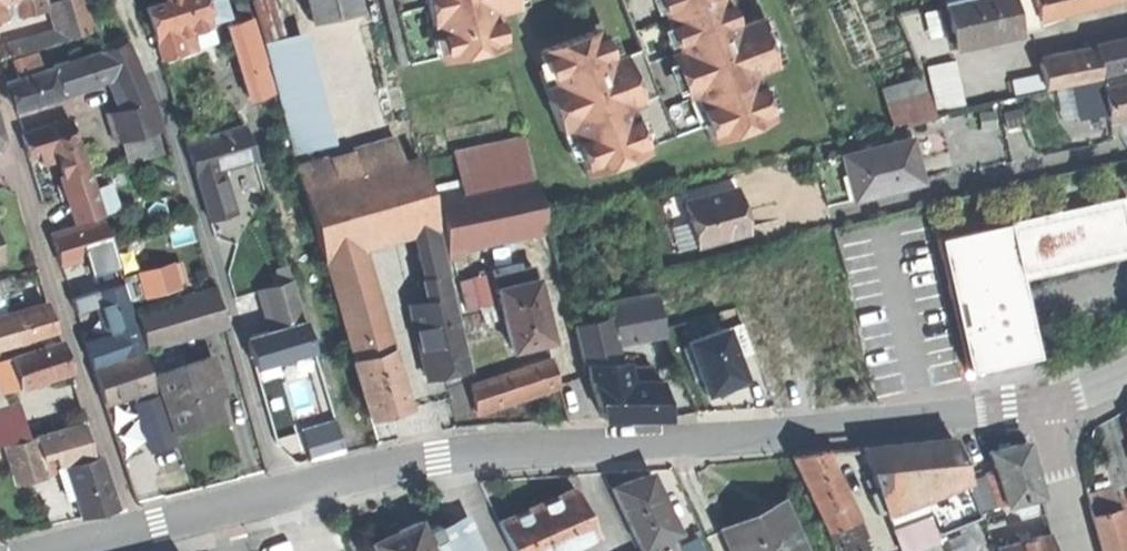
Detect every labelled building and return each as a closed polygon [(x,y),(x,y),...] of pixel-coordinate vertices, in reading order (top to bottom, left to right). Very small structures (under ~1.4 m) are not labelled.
[(28,0),(0,0),(0,15),(4,14),(30,8),(28,0)] [(30,8),(43,5),(42,0),(28,0),(30,8)] [(52,0),(60,28),(92,18),(87,0),(53,0),(52,0)] [(165,0),(146,6),(156,41),(175,35),(165,0)] [(165,0),(175,35),(181,52),(193,48),(188,31),(199,28),(211,24),(210,21),(204,0),(165,0)] [(221,0),(204,0),(210,21),(226,16),(221,0)] [(236,20),(250,15),(245,0),(229,0),(236,20)] [(299,34),(282,38),(274,7),(272,0),(265,0),(255,3),(294,149),(327,140),(299,34)] [(309,19),(358,8),(356,0),(305,0),(309,19)] [(400,63),(502,38),(495,10),(518,4),(517,0),(384,0),(400,63)] [(642,46),(612,57),(602,30),(544,53),(560,95),(551,98),(557,114),(562,127),(570,124),(589,173),(648,150),(646,144),(708,121),(715,140),(774,117),(756,69),(778,61),(770,40),(761,16),(739,24),(729,0),(624,0),(642,46)] [(1009,0),(947,0),(941,2),(952,49),(1017,33),(1009,0)] [(1017,33),(1039,27),(1037,19),(1030,21),(1024,0),(1025,0),(1009,0),(1017,33)] [(1032,0),(1025,0),(1024,0),(1030,21),(1037,19),(1032,0)] [(1037,19),(1114,0),(1032,0),(1037,19)] [(274,7),(282,38),(299,34),(291,3),(274,7)] [(236,20),(226,23),(242,71),(265,63),(250,15),(236,20)] [(92,18),(60,28),(63,39),(95,29),(92,18)] [(63,39),(60,28),(6,44),(9,55),(63,39)] [(156,41),(161,58),(181,52),(175,35),(156,41)] [(1115,42),(1120,67),(1126,65),(1126,39),(1115,42)] [(153,98),(128,40),(98,50),(100,51),(108,77),(123,107),(153,98)] [(1092,47),(1093,53),(1095,52),(1099,71),(1120,67),(1115,42),(1092,47)] [(100,51),(54,65),(54,66),(62,91),(108,77),(100,51)] [(1040,64),(1041,72),(1045,88),(1100,76),(1099,71),(1095,52),(1093,53),(1040,64)] [(37,54),(15,61),(20,77),(42,70),(37,54)] [(926,67),(938,111),(964,105),(952,61),(926,67)] [(251,100),(275,92),(265,63),(242,71),(251,100)] [(20,77),(8,81),(12,96),(16,109),(63,95),(62,91),(54,66),(42,70),(20,77)] [(1011,79),(1015,94),(1045,88),(1041,72),(1011,79)] [(923,76),(883,87),(893,123),(905,120),(938,111),(923,76)] [(1102,81),(1108,110),(1110,120),(1126,117),(1126,77),(1102,81)] [(1102,80),(1037,92),(1043,122),(1108,110),(1102,81),(1102,80)] [(123,107),(107,112),(117,142),(162,128),(153,98),(123,107)] [(905,120),(907,126),(939,118),(938,111),(905,120)] [(71,118),(23,134),(27,146),(30,157),(49,151),(56,149),(79,141),(71,118)] [(245,124),(187,142),(192,159),(197,175),(220,168),(256,158),(245,124)] [(416,131),(395,136),(403,164),(422,159),(416,131)] [(395,136),(297,164),(305,192),(403,164),(395,136)] [(528,136),(456,151),(465,193),(537,178),(528,136)] [(911,139),(845,156),(856,198),(892,188),(923,180),(911,139)] [(87,167),(79,141),(56,149),(58,155),(64,174),(87,167)] [(49,151),(51,157),(58,155),(56,149),(49,151)] [(828,205),(856,198),(845,156),(844,154),(816,162),(828,205)] [(403,164),(305,192),(317,235),(348,226),(351,237),(435,212),(422,159),(403,164)] [(87,167),(64,174),(79,222),(102,214),(87,167)] [(197,175),(211,219),(233,212),(220,168),(197,175)] [(45,170),(35,173),(39,187),(50,184),(45,170)] [(465,193),(436,200),(446,245),(546,224),(537,178),(465,193)] [(739,188),(686,201),(691,221),(696,240),(697,245),(750,232),(745,213),(739,188)] [(939,236),(968,369),(1027,356),(1010,280),(1009,274),(1126,248),(1126,195),(939,236)] [(104,218),(52,233),(57,249),(61,264),(113,249),(104,218)] [(679,245),(696,240),(691,221),(674,225),(679,245)] [(348,226),(317,235),(343,325),(374,316),(351,237),(348,226)] [(171,228),(130,241),(143,280),(147,296),(188,283),(171,228)] [(420,240),(428,276),(448,271),(440,235),(420,240)] [(1021,278),(1126,255),(1126,248),(1009,274),(1010,280),(1021,278)] [(0,261),(0,268),(21,262),(19,256),(0,261)] [(521,262),(494,269),(514,350),(538,344),(554,340),(535,265),(522,268),(521,262)] [(280,283),(292,279),(288,265),(276,268),(280,283)] [(423,277),(425,284),(451,278),(448,271),(428,276),(423,277)] [(429,301),(410,305),(426,372),(449,366),(470,361),(451,278),(425,284),(429,301)] [(1021,278),(1010,280),(1027,356),(1037,354),(1021,278)] [(298,299),(292,279),(280,283),(261,288),(267,308),(298,299)] [(143,280),(126,285),(131,301),(147,296),(143,280)] [(122,283),(98,291),(101,301),(111,332),(112,335),(136,328),(122,283)] [(214,285),(135,308),(146,345),(225,322),(214,285)] [(97,289),(73,297),(77,309),(101,301),(98,291),(97,289)] [(657,294),(609,303),(617,340),(665,331),(657,294)] [(298,299),(267,308),(272,328),(303,319),(298,299)] [(54,316),(50,305),(13,317),(20,342),(58,330),(54,316)] [(353,359),(384,350),(374,316),(343,325),(353,359)] [(604,316),(577,322),(585,362),(589,362),(614,361),(604,316)] [(0,320),(0,348),(20,342),(13,317),(0,320)] [(272,328),(247,335),(255,364),(281,357),(309,349),(314,347),(306,318),(303,319),(272,328)] [(716,318),(696,325),(701,337),(720,330),(716,318)] [(736,357),(752,351),(742,322),(725,328),(736,357)] [(119,355),(143,347),(136,328),(112,335),(119,355)] [(701,337),(688,342),(695,361),(700,373),(707,392),(726,385),(744,379),(736,357),(725,328),(720,330),(701,337)] [(111,332),(86,341),(89,352),(93,364),(119,355),(112,335),(111,332)] [(68,357),(64,342),(9,358),(18,386),(72,370),(68,357)] [(384,350),(353,359),(369,417),(390,411),(408,406),(392,348),(384,350)] [(309,349),(281,357),(288,378),(315,370),(309,349)] [(155,384),(144,351),(126,357),(136,390),(155,384)] [(212,355),(158,372),(175,429),(198,422),(220,415),(213,395),(223,392),(212,355)] [(126,357),(94,367),(105,400),(122,395),(136,390),(126,357)] [(0,361),(0,380),(3,390),(18,386),(9,358),(0,361)] [(552,360),(520,370),(528,394),(559,384),(552,360)] [(629,381),(626,361),(614,361),(589,362),(592,381),(629,381)] [(695,361),(688,363),(693,376),(700,373),(695,361)] [(315,370),(288,378),(303,432),(316,428),(330,424),(315,370)] [(520,370),(488,380),(495,404),(516,398),(528,394),(520,370)] [(488,380),(471,385),(479,409),(495,404),(488,380)] [(629,381),(592,381),(603,416),(636,417),(669,418),(661,380),(629,381)] [(160,392),(135,399),(149,451),(174,445),(160,392)] [(0,411),(0,442),(11,439),(22,436),(14,407),(0,411)] [(87,439),(82,419),(35,432),(43,459),(56,455),(59,467),(68,465),(92,458),(87,439)] [(11,439),(22,477),(59,467),(56,455),(43,459),(35,432),(22,436),(11,439)] [(882,501),(890,501),(924,498),(973,493),(970,484),(953,439),(862,446),(878,490),(882,501)] [(1018,502),(1043,495),(1036,471),(1027,442),(1003,449),(1009,471),(1014,489),(1018,502)] [(992,452),(999,474),(1009,471),(1003,449),(992,452)] [(808,453),(793,456),(829,530),(855,519),(858,518),(826,450),(808,453)] [(92,458),(68,465),(72,480),(76,497),(82,517),(103,511),(117,507),(103,455),(92,458)] [(999,474),(1004,492),(1014,489),(1009,471),(999,474)] [(652,474),(643,477),(653,496),(661,492),(652,474)] [(612,486),(641,550),(662,540),(670,536),(672,536),(663,517),(653,496),(643,477),(627,482),(612,486)] [(973,493),(975,499),(988,495),(993,509),(998,507),(988,477),(970,484),(973,493)] [(1107,507),(1126,501),(1126,479),(1101,486),(1107,507)] [(68,499),(76,497),(72,480),(63,482),(68,499)] [(574,487),(541,502),(549,520),(552,519),(558,533),(556,534),(563,549),(596,534),(574,487)] [(1008,505),(1018,502),(1014,489),(1004,492),(1008,505)] [(895,532),(901,530),(892,508),(890,501),(882,501),(878,490),(871,492),(878,513),(886,510),(895,532)] [(661,492),(653,496),(663,517),(671,514),(661,492)] [(938,534),(982,518),(975,499),(973,493),(924,498),(927,505),(936,529),(938,534)] [(997,521),(993,509),(988,495),(975,499),(982,518),(985,525),(997,521)] [(890,501),(892,508),(927,505),(924,498),(890,501)] [(1107,507),(1118,550),(1126,550),(1126,501),(1107,507)] [(499,522),(512,550),(558,550),(563,549),(556,534),(558,533),(552,519),(549,520),(541,502),(518,513),(499,522)] [(733,550),(805,550),(783,502),(752,516),(723,530),(733,550)] [(915,536),(936,529),(927,505),(892,508),(901,530),(911,527),(915,536)] [(671,514),(663,517),(672,536),(680,532),(671,514)] [(1010,516),(997,521),(1002,534),(1015,530),(1010,516)] [(855,519),(829,530),(837,550),(868,550),(855,519)] [(419,521),(403,529),(386,536),(374,542),(378,550),(433,550),(428,541),(419,521)] [(383,528),(386,536),(403,529),(399,521),(391,524),(383,528)] [(1002,534),(997,521),(985,525),(990,538),(1002,534)] [(428,541),(433,550),(481,550),(468,522),(442,534),(438,525),(427,530),(431,539),(428,541)] [(1006,546),(1002,534),(990,538),(994,550),(999,549),(1006,546)] [(1000,550),(1055,550),(1051,535),(1006,546),(999,549),(1000,550)] [(662,540),(667,550),(675,550),(676,550),(670,536),(662,540)] [(642,550),(667,550),(662,540),(641,550),(642,550)]
